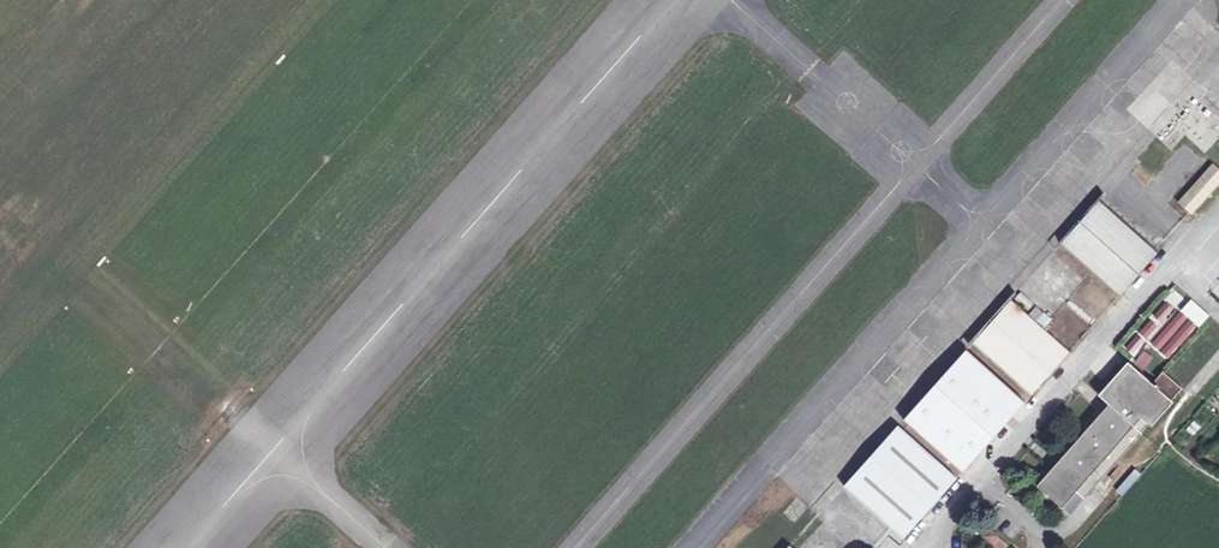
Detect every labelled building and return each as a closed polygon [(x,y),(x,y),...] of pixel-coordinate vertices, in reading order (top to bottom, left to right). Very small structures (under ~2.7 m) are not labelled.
[(1218,184),(1218,170),(1211,163),(1177,201),(1191,214),(1218,184)] [(1097,199),(1061,241),(1120,293),(1156,252),(1097,199)] [(1174,289),(1167,297),(1177,306),(1185,298),(1174,289)] [(1004,369),(1031,393),(1068,351),(1009,299),(972,341),(1004,369)] [(1166,303),(1154,316),(1161,323),(1173,310),(1166,303)] [(1183,305),(1151,343),(1158,349),(1191,312),(1183,305)] [(1028,315),(1035,321),(1040,315),(1034,309),(1028,315)] [(1188,320),(1160,353),(1168,359),(1196,327),(1188,320)] [(1150,321),(1139,333),(1147,339),(1158,327),(1150,321)] [(1136,336),(1126,348),(1133,354),(1144,342),(1136,336)] [(963,345),(899,417),(958,469),(1022,397),(963,345)] [(1143,350),(1135,361),(1144,368),(1153,357),(1143,350)] [(1038,486),(1063,508),(1077,492),(1085,499),(1119,460),(1142,433),(1141,432),(1148,424),(1151,426),(1173,401),(1171,400),(1182,387),(1162,371),(1151,383),(1127,362),(1098,395),(1109,404),(1105,408),(1101,412),(1055,466),(1038,486)] [(896,425),(842,486),(890,528),(901,538),(956,477),(896,425)] [(1133,467),(1115,489),(1122,495),(1140,473),(1133,467)] [(984,537),(991,530),(981,521),(975,528),(984,537)] [(991,530),(984,537),(992,544),(998,536),(991,530)] [(992,544),(996,547),(1006,547),(1008,546),(998,536),(992,544)]
